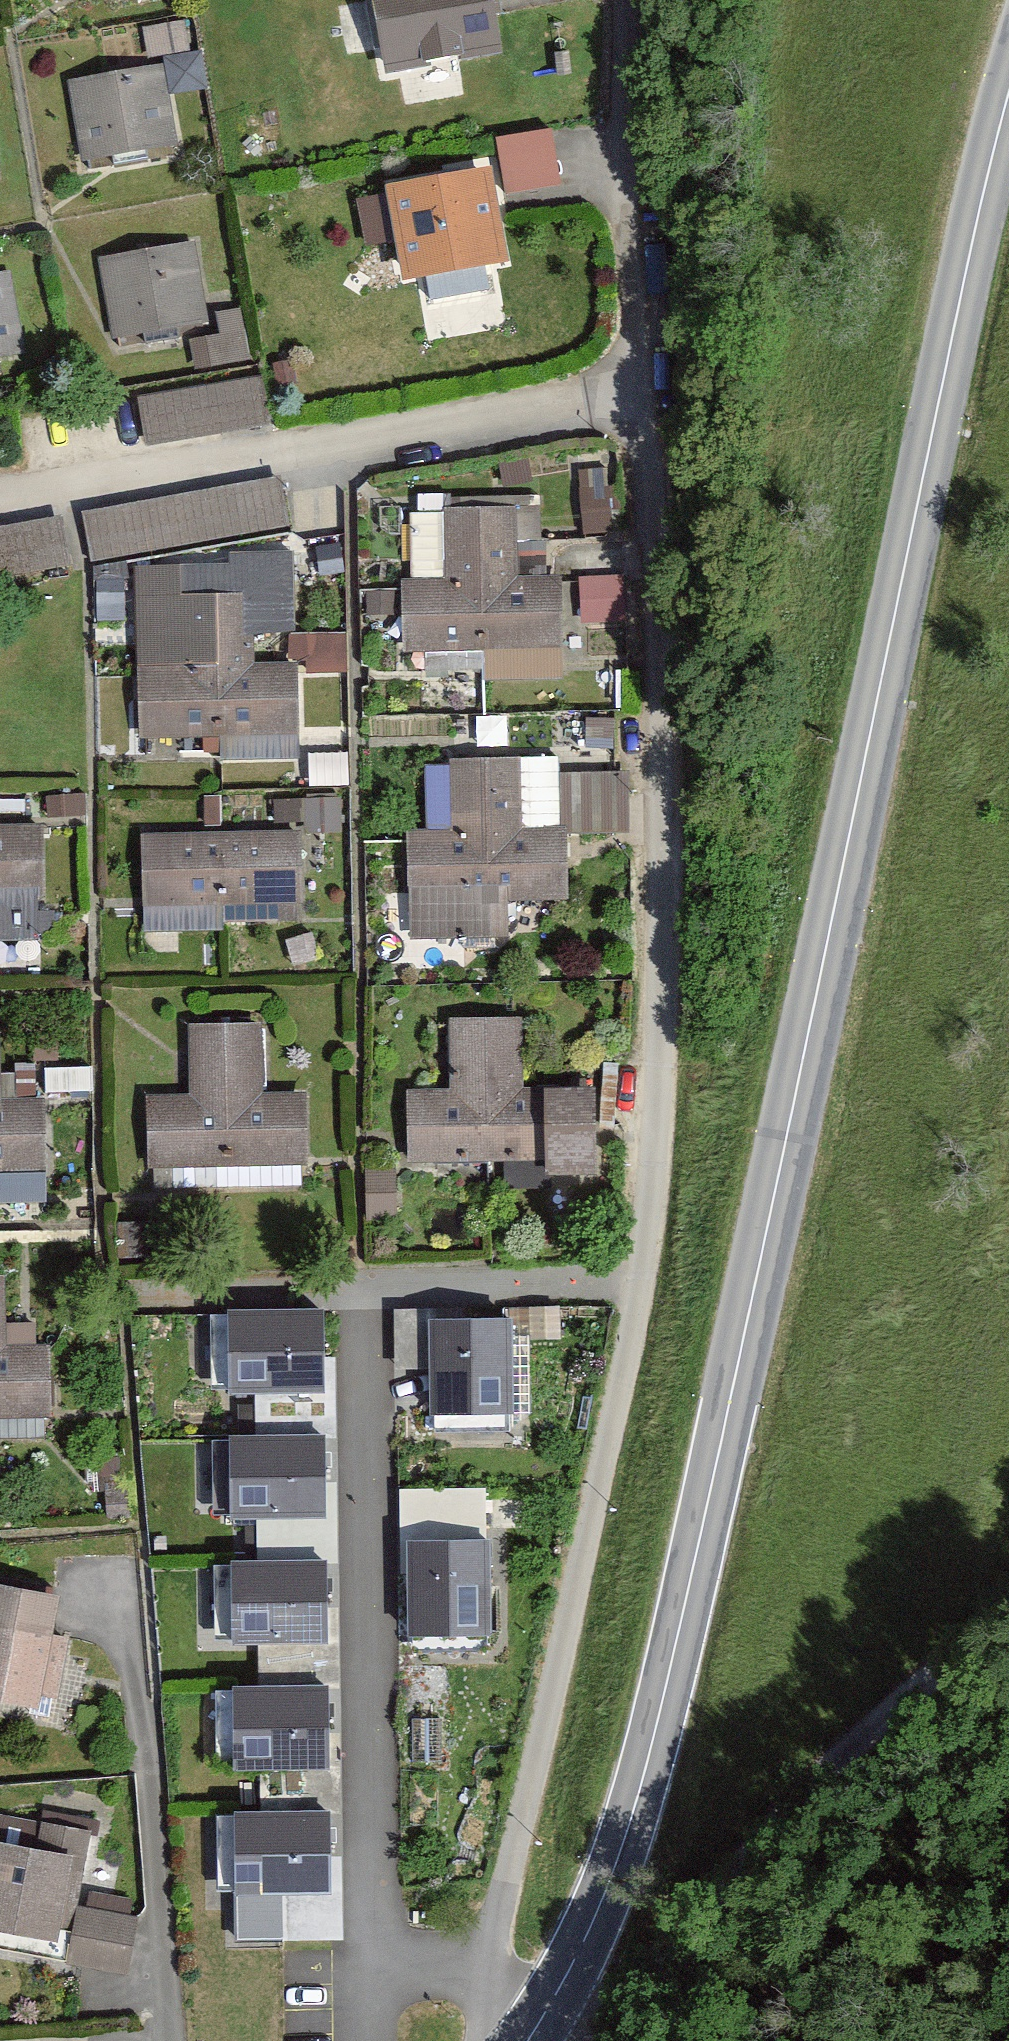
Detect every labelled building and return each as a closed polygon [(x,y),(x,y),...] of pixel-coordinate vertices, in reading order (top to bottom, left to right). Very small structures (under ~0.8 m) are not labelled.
[(385,73),(502,52),(492,0),(371,0),(385,73)] [(170,153),(158,66),(65,79),(77,165),(170,153)] [(552,129),(496,139),(506,193),(561,183),(552,129)] [(490,164),(384,184),(402,280),(508,260),(490,164)] [(200,333),(188,243),(90,256),(102,346),(200,333)] [(10,274),(0,275),(0,358),(22,355),(10,274)] [(261,422),(255,379),(126,398),(132,440),(261,422)] [(282,487),(80,519),(87,566),(290,533),(282,487)] [(77,562),(66,507),(0,520),(0,577),(77,562)] [(394,648),(562,649),(562,585),(510,585),(510,507),(437,507),(437,585),(394,584),(394,648)] [(169,596),(172,665),(131,667),(133,739),(292,733),(289,661),(247,663),(246,635),(285,633),(283,553),(217,555),(218,595),(169,596)] [(588,571),(586,610),(623,611),(625,572),(588,571)] [(445,755),(445,826),(398,827),(400,894),(565,889),(563,822),(515,824),(515,755),(445,755)] [(570,766),(571,827),(626,827),(626,765),(570,766)] [(37,822),(0,822),(0,940),(38,940),(37,822)] [(292,834),(137,835),(137,933),(216,932),(216,906),(293,905),(292,834)] [(440,1019),(439,1090),(399,1090),(399,1160),(593,1160),(593,1089),(514,1089),(514,1020),(440,1019)] [(254,1023),(179,1022),(178,1095),(140,1095),(141,1165),(295,1163),(294,1093),(253,1094),(254,1023)] [(36,1162),(33,1095),(0,1097),(0,1164),(36,1162)] [(323,1303),(227,1304),(228,1388),(325,1387),(323,1303)] [(430,1314),(433,1410),(517,1408),(514,1312),(430,1314)] [(42,1409),(41,1344),(0,1345),(0,1410),(42,1409)] [(325,1429),(229,1430),(230,1514),(327,1512),(325,1429)] [(407,1536),(410,1632),(494,1630),(491,1534),(407,1536)] [(330,1555),(234,1556),(235,1640),(331,1639),(330,1555)] [(0,1589),(0,1703),(35,1710),(57,1600),(0,1589)] [(329,1679),(233,1681),(234,1764),(331,1763),(329,1679)] [(332,1806),(236,1807),(237,1891),(333,1889),(332,1806)] [(0,1817),(0,1948),(64,1959),(86,1832),(0,1817)] [(124,1971),(134,1920),(80,1910),(70,1961),(124,1971)]
